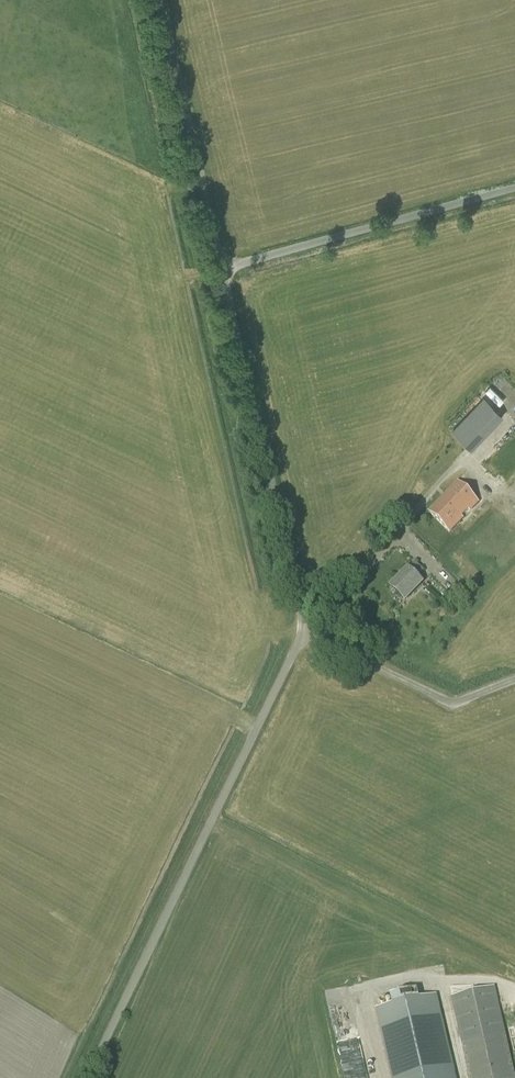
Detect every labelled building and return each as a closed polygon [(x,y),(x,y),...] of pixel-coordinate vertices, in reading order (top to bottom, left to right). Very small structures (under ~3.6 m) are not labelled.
[(498,404),(503,400),(489,386),(485,391),(498,404)] [(477,443),(458,425),(451,431),(471,450),(477,443)] [(429,512),(450,533),(479,503),(458,482),(429,512)] [(424,570),(415,561),(408,568),(408,567),(390,586),(405,601),(423,582),(417,577),(424,570)] [(505,1032),(495,986),(450,997),(461,1042),(469,1077),(514,1077),(514,1074),(505,1032)] [(419,998),(417,988),(391,994),(394,1004),(376,1008),(392,1077),(456,1077),(436,994),(419,998)]
